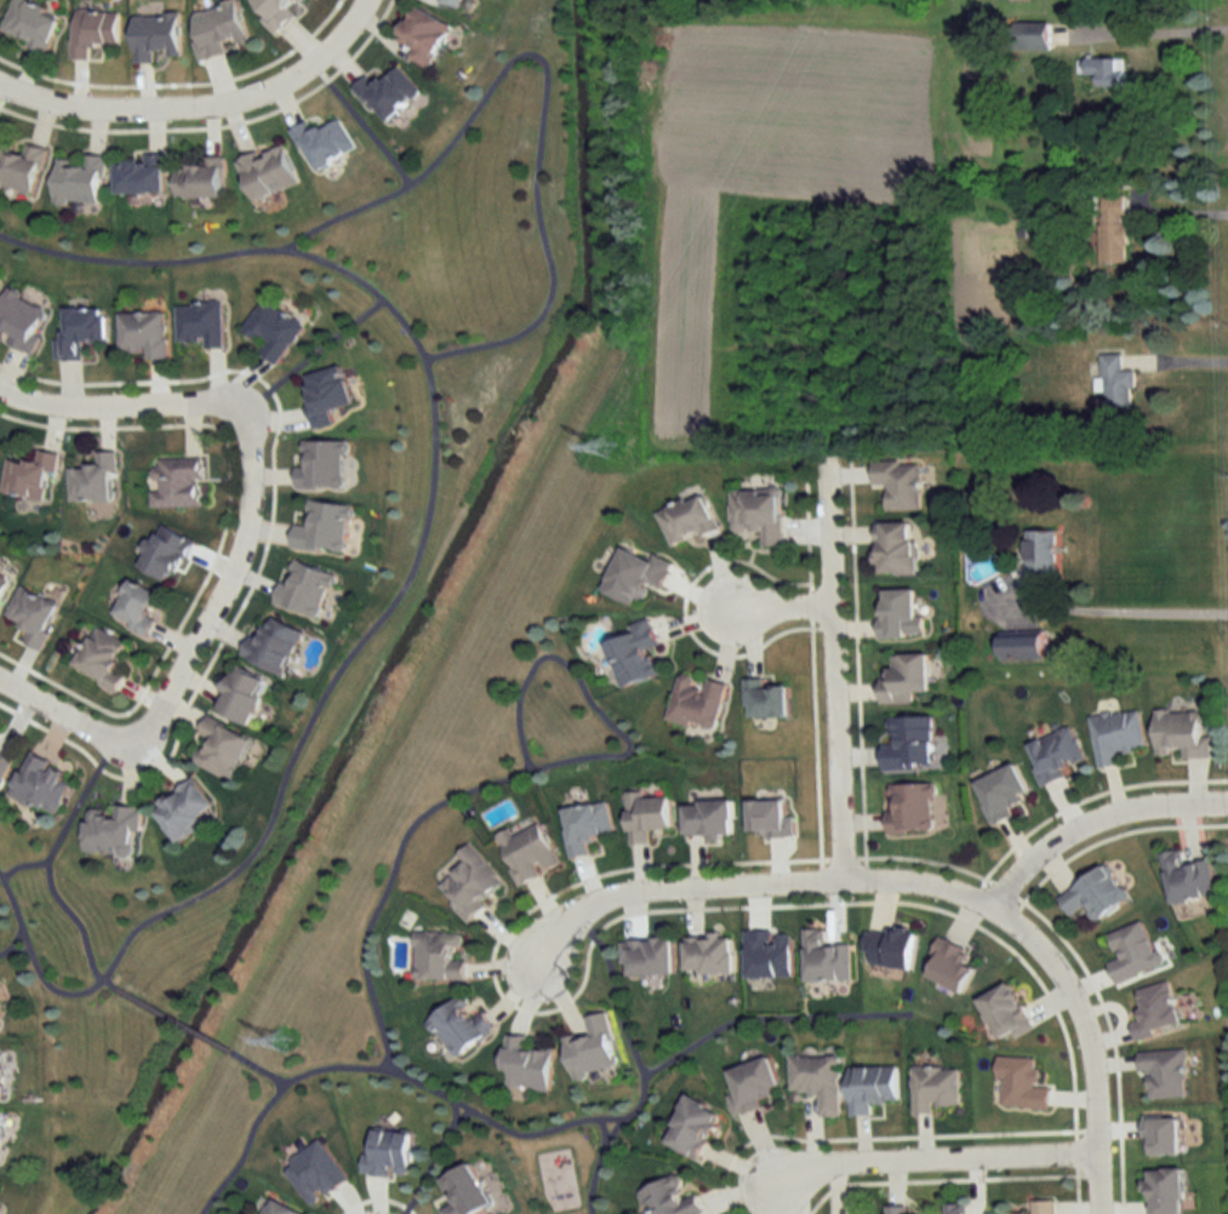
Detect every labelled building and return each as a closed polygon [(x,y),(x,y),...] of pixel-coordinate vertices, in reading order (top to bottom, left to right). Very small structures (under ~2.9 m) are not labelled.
[(27,0),(12,0),(0,29),(0,34),(45,52),(61,14),(27,0)] [(235,0),(234,0),(188,14),(201,58),(248,44),(235,0)] [(294,14),(291,11),(303,0),(245,0),(276,32),(294,14)] [(451,24),(413,5),(396,40),(414,48),(409,58),(430,68),(451,24)] [(117,47),(118,11),(72,10),(71,59),(89,59),(89,46),(117,47)] [(132,61),(178,61),(178,13),(132,13),(132,61)] [(1012,50),(1049,50),(1049,22),(1012,22),(1012,50)] [(1124,87),(1124,59),(1077,59),(1077,75),(1098,75),(1098,87),(1124,87)] [(365,74),(351,89),(390,123),(420,89),(395,66),(377,86),(365,74)] [(356,148),(339,117),(312,132),(306,121),(291,129),(314,171),(356,148)] [(44,150),(0,143),(0,187),(37,193),(44,150)] [(298,183),(281,143),(236,162),(253,202),(298,183)] [(54,162),(54,201),(103,202),(104,156),(83,155),(83,162),(54,162)] [(115,193),(164,193),(164,158),(115,158),(115,193)] [(222,198),(222,162),(175,162),(175,198),(222,198)] [(1100,264),(1126,264),(1125,196),(1099,196),(1100,264)] [(51,310),(6,287),(0,299),(0,330),(1,329),(12,334),(8,343),(29,354),(51,310)] [(260,353),(278,365),(304,326),(264,299),(242,331),(264,346),(260,353)] [(224,347),(224,302),(178,302),(178,347),(224,347)] [(81,359),(81,341),(106,341),(106,308),(60,308),(59,359),(81,359)] [(166,357),(166,311),(118,311),(118,357),(166,357)] [(1132,371),(1121,371),(1120,354),(1101,354),(1103,410),(1133,409),(1132,371)] [(313,430),(332,425),(329,411),(352,404),(342,366),(300,377),(313,430)] [(299,489),(345,489),(345,441),(299,441),(299,489)] [(59,454),(38,451),(37,463),(6,459),(1,495),(45,502),(49,473),(56,474),(59,454)] [(68,468),(68,502),(115,502),(114,452),(96,452),(97,467),(68,468)] [(204,506),(202,459),(151,460),(152,508),(204,506)] [(870,488),(885,488),(885,511),(919,511),(919,462),(870,462),(870,488)] [(730,492),(731,532),(762,531),(762,546),(782,545),(780,490),(730,492)] [(716,528),(702,494),(656,512),(670,547),(716,528)] [(349,505),(308,502),(306,526),(294,525),(292,549),(345,554),(349,505)] [(916,575),(915,523),(877,524),(877,575),(916,575)] [(138,568),(171,584),(191,541),(158,525),(138,568)] [(1026,573),(1056,573),(1056,531),(1026,531),(1026,573)] [(671,565),(622,545),(602,592),(637,607),(647,583),(661,589),(671,565)] [(319,618),(331,573),(287,561),(274,606),(319,618)] [(9,577),(0,573),(0,598),(9,577)] [(146,636),(154,620),(148,617),(159,595),(129,581),(111,620),(146,636)] [(40,651),(60,606),(19,588),(5,619),(29,629),(23,643),(40,651)] [(923,638),(922,615),(915,615),(915,590),(881,591),(881,638),(923,638)] [(300,631),(267,618),(259,639),(249,636),(240,658),(284,675),(300,631)] [(621,688),(663,674),(654,648),(659,646),(649,618),(628,626),(631,635),(606,643),(621,688)] [(118,689),(123,675),(114,672),(125,641),(91,629),(75,674),(118,689)] [(1043,637),(1000,637),(1000,661),(1043,661),(1043,637)] [(914,703),(913,693),(929,692),(928,654),(891,655),(891,691),(880,691),(880,704),(914,703)] [(214,708),(247,725),(269,683),(235,666),(214,708)] [(726,686),(679,674),(667,720),(713,732),(726,686)] [(787,718),(787,686),(764,686),(764,680),(746,680),(746,718),(787,718)] [(1137,709),(1088,718),(1098,768),(1119,764),(1117,752),(1145,747),(1137,709)] [(1154,712),(1155,758),(1209,757),(1208,736),(1200,736),(1200,711),(1154,712)] [(233,780),(252,738),(205,717),(197,736),(206,739),(195,763),(233,780)] [(932,717),(884,717),(884,770),(932,770),(932,717)] [(1027,744),(1042,782),(1086,765),(1071,727),(1027,744)] [(12,758),(0,753),(0,787),(12,758)] [(74,773),(28,754),(10,796),(57,815),(74,773)] [(1009,806),(1029,797),(1015,765),(973,783),(992,825),(1013,816),(1009,806)] [(213,807),(193,779),(152,809),(177,843),(205,822),(201,816),(213,807)] [(885,785),(885,835),(933,835),(932,784),(885,785)] [(669,796),(645,797),(645,792),(625,793),(627,844),(649,843),(648,829),(670,829),(669,796)] [(607,802),(562,809),(571,858),(589,855),(586,840),(613,835),(607,802)] [(731,837),(731,802),(684,802),(684,837),(731,837)] [(84,853),(136,857),(140,808),(114,806),(113,815),(87,813),(84,853)] [(517,885),(558,867),(539,824),(511,836),(509,830),(495,836),(517,885)] [(437,889),(469,922),(486,906),(483,903),(503,883),(467,845),(457,855),(464,863),(437,889)] [(1159,855),(1173,906),(1217,894),(1207,860),(1183,866),(1178,850),(1159,855)] [(1056,899),(1070,919),(1086,908),(1096,923),(1129,900),(1105,866),(1056,899)] [(1119,959),(1108,963),(1116,985),(1161,968),(1144,922),(1110,935),(1119,959)] [(915,935),(869,929),(865,963),(911,970),(915,935)] [(803,931),(804,982),(851,982),(850,945),(826,946),(825,930),(803,931)] [(416,980),(462,980),(462,933),(416,934),(416,980)] [(732,937),(684,938),(684,974),(733,973),(732,937)] [(965,992),(973,968),(965,965),(970,950),(937,938),(924,977),(965,992)] [(620,965),(626,965),(627,976),(673,975),(672,940),(620,940),(620,965)] [(1170,982),(1136,990),(1143,1020),(1131,1022),(1135,1038),(1181,1027),(1170,982)] [(978,1000),(1002,1044),(1033,1027),(1009,983),(978,1000)] [(427,1020),(454,1058),(495,1029),(481,1010),(471,1018),(464,1008),(470,1004),(463,994),(427,1020)] [(617,1068),(606,1013),(584,1017),(588,1034),(563,1039),(571,1078),(617,1068)] [(549,1090),(552,1050),(527,1048),(528,1037),(504,1035),(501,1087),(549,1090)] [(1139,1073),(1147,1073),(1148,1099),(1186,1097),(1185,1050),(1138,1052),(1139,1073)] [(839,1117),(840,1057),(790,1057),(790,1093),(819,1093),(819,1117),(839,1117)] [(1037,1058),(997,1057),(996,1080),(1001,1081),(1000,1108),(1049,1109),(1049,1087),(1036,1087),(1037,1058)] [(781,1097),(770,1058),(728,1071),(735,1095),(728,1097),(732,1111),(781,1097)] [(849,1067),(849,1116),(870,1116),(870,1103),(897,1103),(897,1067),(849,1067)] [(958,1110),(958,1067),(912,1067),(912,1110),(958,1110)] [(663,1143),(699,1160),(720,1113),(684,1096),(663,1143)] [(368,1174),(408,1177),(411,1133),(371,1130),(368,1174)] [(348,1179),(320,1141),(282,1168),(310,1206),(348,1179)] [(444,1213),(484,1213),(493,1209),(470,1164),(441,1178),(454,1204),(442,1210),(444,1213)] [(1182,1170),(1150,1169),(1149,1213),(1181,1213),(1182,1170)] [(648,1213),(703,1213),(696,1195),(688,1198),(680,1175),(640,1190),(648,1213)] [(272,1198),(262,1213),(298,1213),(272,1198)] [(1032,1202),(1032,1213),(1054,1213),(1054,1202),(1032,1202)] [(945,1213),(966,1213),(966,1205),(945,1205),(945,1213)]
